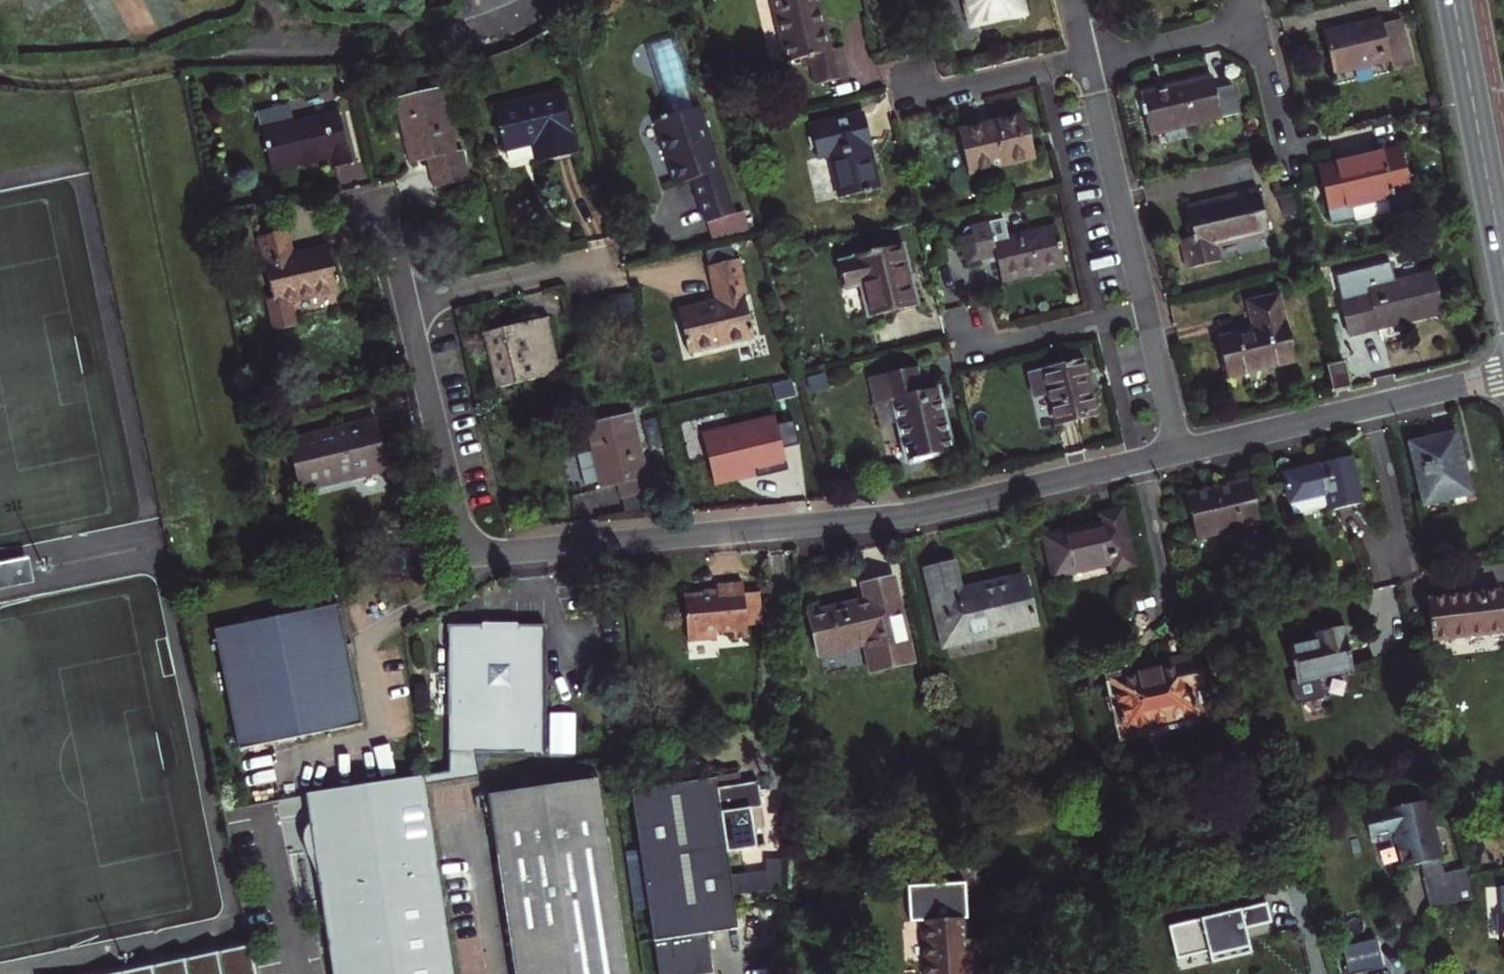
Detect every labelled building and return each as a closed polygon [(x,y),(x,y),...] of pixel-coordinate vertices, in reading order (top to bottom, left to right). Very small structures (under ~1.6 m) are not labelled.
[(804,58),(808,56),(810,65),(815,85),(849,76),(843,47),(830,50),(824,23),(820,24),(817,11),(821,10),(819,0),(772,0),(786,62),(804,58)] [(1017,14),(1013,0),(967,0),(972,25),(1017,14)] [(1017,14),(1024,13),(1021,0),(1013,0),(1017,14)] [(1323,33),(1333,74),(1390,60),(1393,71),(1412,67),(1401,19),(1382,23),(1381,19),(1323,33)] [(649,41),(673,116),(699,107),(675,33),(649,41)] [(1212,77),(1140,94),(1150,135),(1239,114),(1232,86),(1215,90),(1212,77)] [(440,171),(430,173),(434,188),(469,180),(462,151),(457,152),(442,88),(395,99),(410,164),(427,160),(437,157),(440,171)] [(562,91),(494,107),(504,151),(534,143),(539,162),(576,153),(562,91)] [(257,112),(260,126),(292,118),(289,104),(257,112)] [(707,223),(734,214),(699,107),(673,116),(655,121),(676,185),(693,180),(696,179),(700,189),(696,191),(707,223)] [(338,113),(262,131),(271,170),(332,156),(334,168),(350,164),(338,113)] [(830,154),(841,198),(869,191),(858,147),(871,144),(864,114),(810,127),(817,157),(830,154)] [(1025,116),(958,132),(968,173),(1035,157),(1025,116)] [(1401,148),(1318,168),(1331,221),(1353,216),(1351,206),(1389,197),(1391,207),(1414,202),(1401,148)] [(427,160),(430,173),(440,171),(437,157),(427,160)] [(1206,206),(1205,201),(1186,205),(1193,237),(1182,240),(1189,269),(1219,262),(1215,245),(1268,232),(1258,188),(1230,195),(1231,200),(1206,206)] [(1230,195),(1205,201),(1206,206),(1231,200),(1230,195)] [(734,214),(707,223),(713,242),(750,230),(744,211),(734,214)] [(996,256),(997,260),(1001,280),(1065,266),(1055,225),(1009,236),(1005,216),(970,224),(970,225),(964,227),(959,235),(966,263),(981,259),(996,256)] [(258,238),(273,299),(274,304),(268,305),(274,331),(296,326),(290,302),(339,290),(328,247),(292,256),(286,231),(258,238)] [(918,305),(903,245),(854,256),(855,259),(839,263),(845,288),(861,284),(869,317),(918,305)] [(678,311),(688,353),(754,337),(743,294),(746,293),(738,259),(708,266),(717,301),(678,311)] [(1405,319),(1406,322),(1442,313),(1432,273),(1369,288),(1370,293),(1341,300),(1350,337),(1381,329),(1380,325),(1405,319)] [(1225,371),(1227,377),(1295,361),(1287,323),(1285,324),(1279,296),(1249,303),(1255,331),(1218,339),(1222,358),(1220,359),(1223,371),(1225,371)] [(484,332),(485,339),(497,388),(560,373),(547,317),(484,332)] [(1380,325),(1381,329),(1406,324),(1406,322),(1405,319),(1380,325)] [(775,363),(778,378),(792,375),(789,360),(775,363)] [(1096,415),(1083,362),(1029,375),(1034,397),(1049,394),(1057,425),(1096,415)] [(1327,367),(1333,393),(1351,388),(1345,362),(1327,367)] [(916,367),(870,377),(876,403),(893,399),(907,462),(952,451),(938,388),(922,392),(916,367)] [(601,489),(618,485),(628,482),(631,497),(657,491),(653,476),(648,477),(632,413),(586,424),(592,451),(599,482),(601,489)] [(787,468),(774,414),(704,431),(717,485),(787,468)] [(348,469),(350,479),(387,470),(375,419),(288,440),(301,491),(320,486),(318,477),(348,469)] [(1471,494),(1456,433),(1410,444),(1424,505),(1471,494)] [(660,438),(649,441),(653,456),(664,453),(660,438)] [(599,482),(592,451),(577,454),(585,486),(599,482)] [(1363,503),(1352,457),(1283,473),(1290,504),(1326,495),(1330,510),(1363,503)] [(318,477),(320,486),(350,479),(348,469),(318,477)] [(1250,481),(1186,495),(1196,538),(1260,523),(1250,481)] [(628,482),(618,485),(621,499),(631,497),(628,482)] [(1103,524),(1045,537),(1054,576),(1112,563),(1114,571),(1134,566),(1121,511),(1101,516),(1103,524)] [(926,569),(944,646),(1036,624),(1025,576),(960,592),(953,563),(926,569)] [(872,672),(911,663),(892,578),(864,584),(868,601),(809,615),(818,654),(866,643),(872,672)] [(748,638),(747,626),(744,594),(743,583),(717,586),(718,594),(684,597),(688,641),(717,638),(716,633),(733,632),(734,639),(748,638)] [(1503,633),(1503,614),(1501,590),(1427,599),(1432,641),(1503,633)] [(744,594),(747,626),(762,625),(760,592),(744,594)] [(238,750),(361,724),(362,724),(338,604),(214,630),(238,750)] [(547,753),(546,626),(518,626),(518,632),(483,632),(483,626),(448,626),(450,772),(424,776),(425,786),(476,778),(473,753),(547,753)] [(1343,627),(1334,629),(1317,633),(1319,641),(1289,648),(1296,680),(1293,681),(1299,704),(1326,697),(1321,677),(1353,669),(1343,627)] [(1167,667),(1112,680),(1124,733),(1199,716),(1193,690),(1205,687),(1197,654),(1166,661),(1167,667)] [(306,794),(333,973),(454,973),(425,786),(424,776),(306,794)] [(515,973),(628,973),(599,778),(488,795),(515,973)] [(631,792),(648,905),(654,942),(706,934),(737,929),(725,851),(755,846),(750,810),(762,808),(758,783),(716,789),(715,779),(631,791),(631,792)] [(648,905),(631,792),(622,793),(638,907),(648,905)] [(1420,863),(1441,858),(1442,858),(1428,800),(1365,815),(1370,837),(1394,831),(1403,867),(1420,863)] [(740,854),(728,856),(730,868),(742,866),(740,854)] [(1420,863),(1423,878),(1445,873),(1441,858),(1420,863)] [(1471,899),(1465,869),(1445,873),(1423,878),(1429,906),(1471,899)] [(1267,902),(1168,923),(1175,956),(1207,949),(1210,960),(1250,951),(1245,927),(1271,921),(1267,902)] [(925,973),(982,973),(980,939),(964,940),(962,918),(922,921),(925,973)] [(706,934),(654,942),(658,973),(708,973),(712,973),(706,934)] [(1349,973),(1355,973),(1382,968),(1375,939),(1344,947),(1349,973)] [(1411,961),(1412,973),(1422,973),(1421,961),(1411,961)] [(251,963),(173,973),(252,973),(251,963)]
